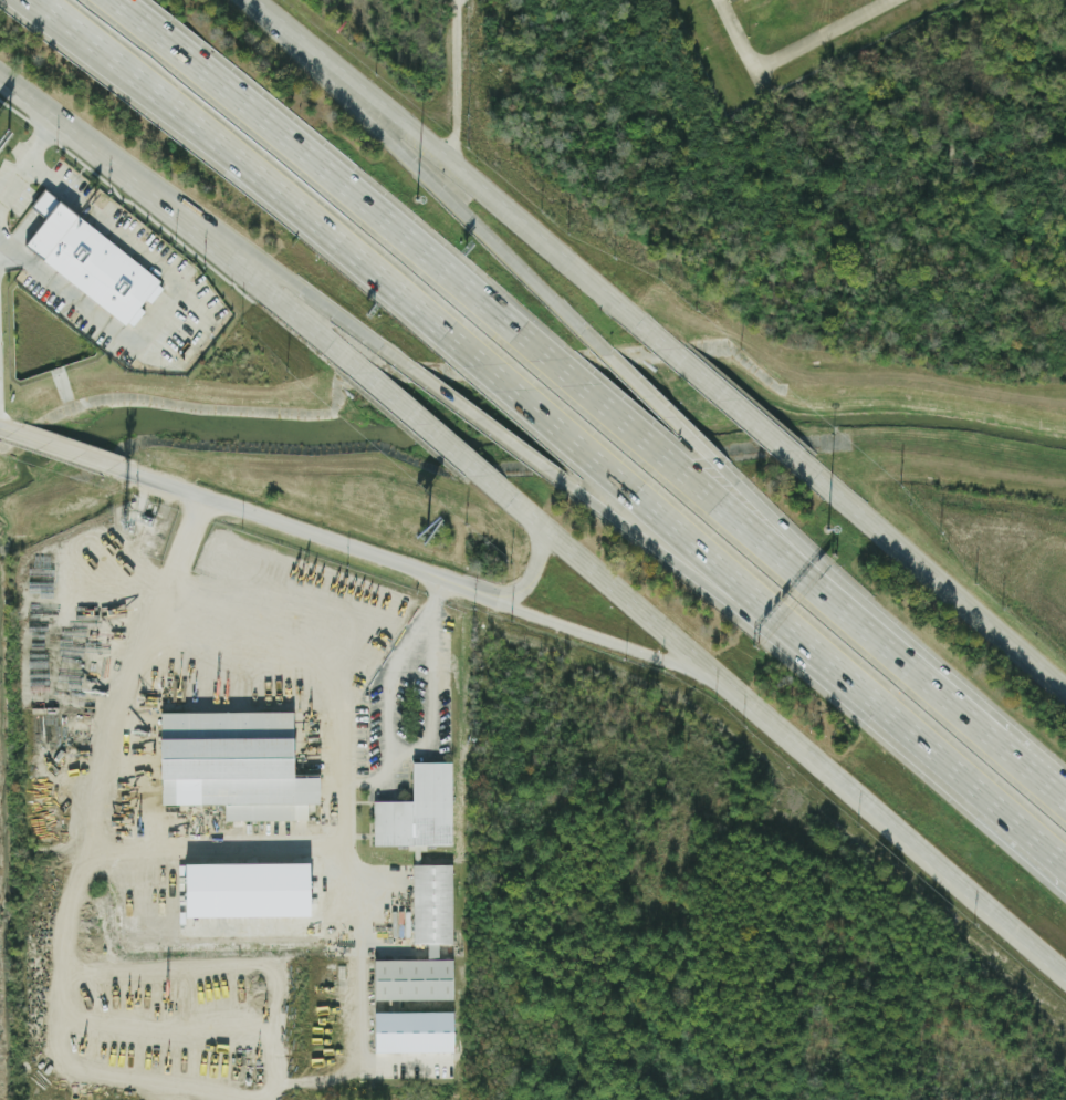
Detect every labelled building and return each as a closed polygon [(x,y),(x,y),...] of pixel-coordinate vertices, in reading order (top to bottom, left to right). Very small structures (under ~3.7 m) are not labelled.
[(125,324),(27,245),(46,220),(30,208),(45,189),(159,281),(125,324)] [(293,713),(160,714),(160,807),(224,806),(224,822),(293,821),(293,805),(318,805),(318,779),(293,779),(293,713)] [(451,764),(412,764),(412,802),(373,802),(373,848),(452,847),(451,764)] [(185,916),(185,864),(310,864),(310,916),(185,916)] [(452,1002),(452,962),(438,961),(438,947),(452,947),(452,866),(412,866),(412,945),(427,945),(427,962),(374,962),(374,1002),(452,1002)] [(375,1051),(375,1013),(452,1013),(452,1051),(375,1051)]
